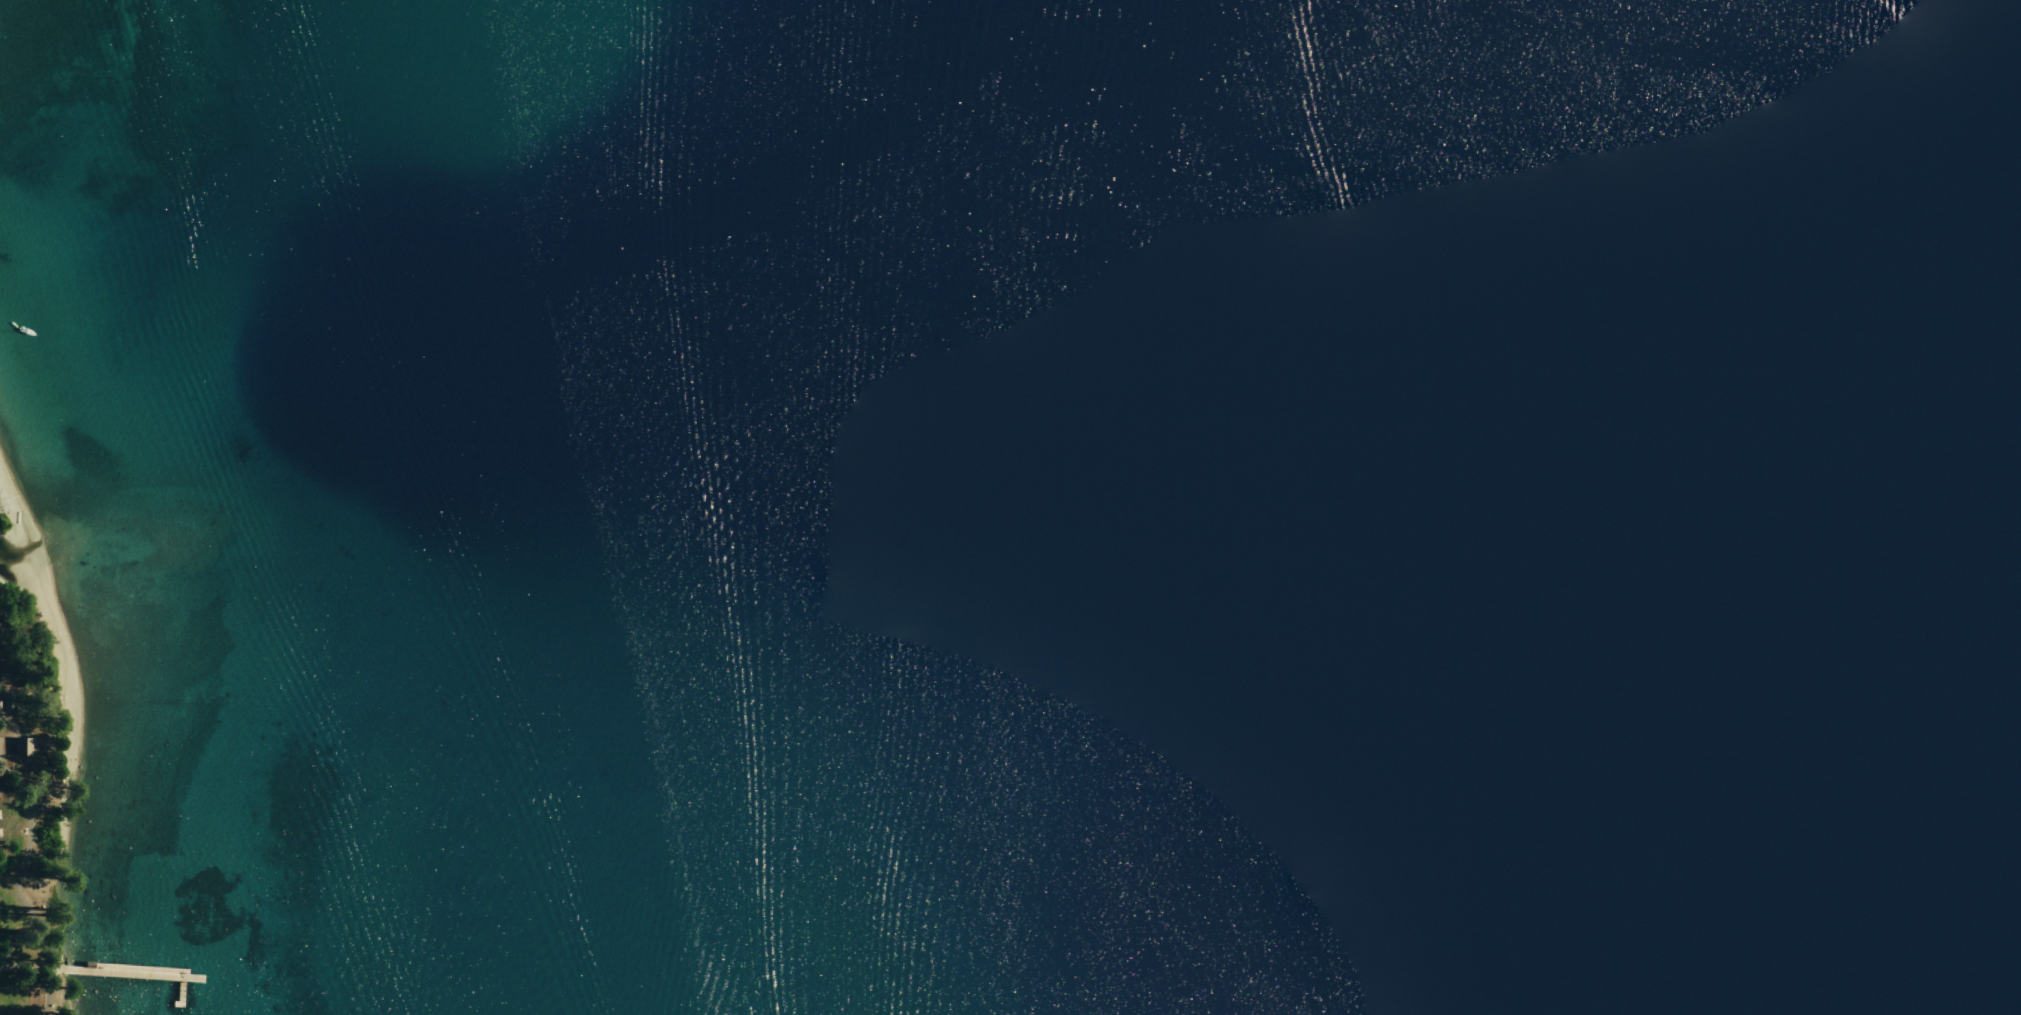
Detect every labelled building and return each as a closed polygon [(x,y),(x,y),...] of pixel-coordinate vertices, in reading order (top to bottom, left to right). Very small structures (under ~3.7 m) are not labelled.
[(54,690),(3,691),(3,706),(54,706),(54,700),(54,690)] [(15,737),(29,737),(29,756),(15,756),(15,737)]
